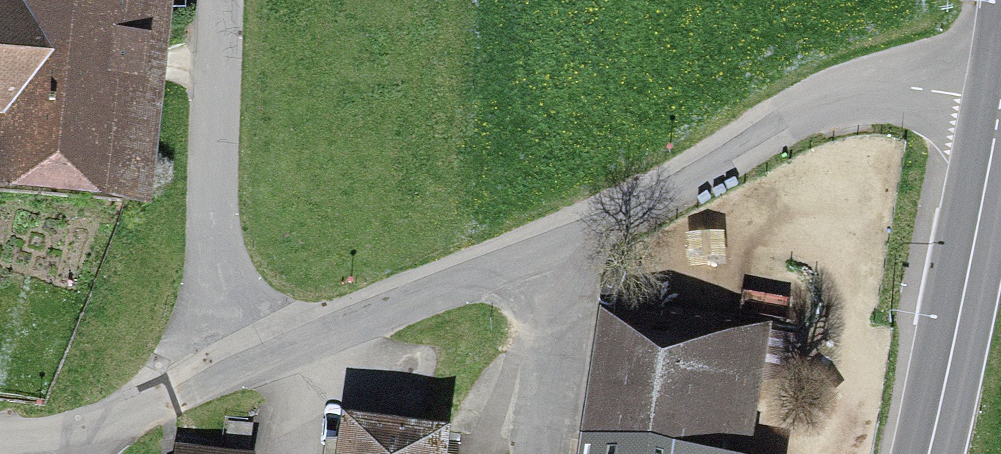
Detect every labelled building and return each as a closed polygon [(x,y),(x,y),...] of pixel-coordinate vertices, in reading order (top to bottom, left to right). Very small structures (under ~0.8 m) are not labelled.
[(125,179),(144,0),(0,0),(0,167),(125,179)] [(766,326),(664,309),(659,344),(621,338),(604,453),(746,453),(766,326)] [(459,442),(351,427),(347,453),(458,453),(459,442)]
